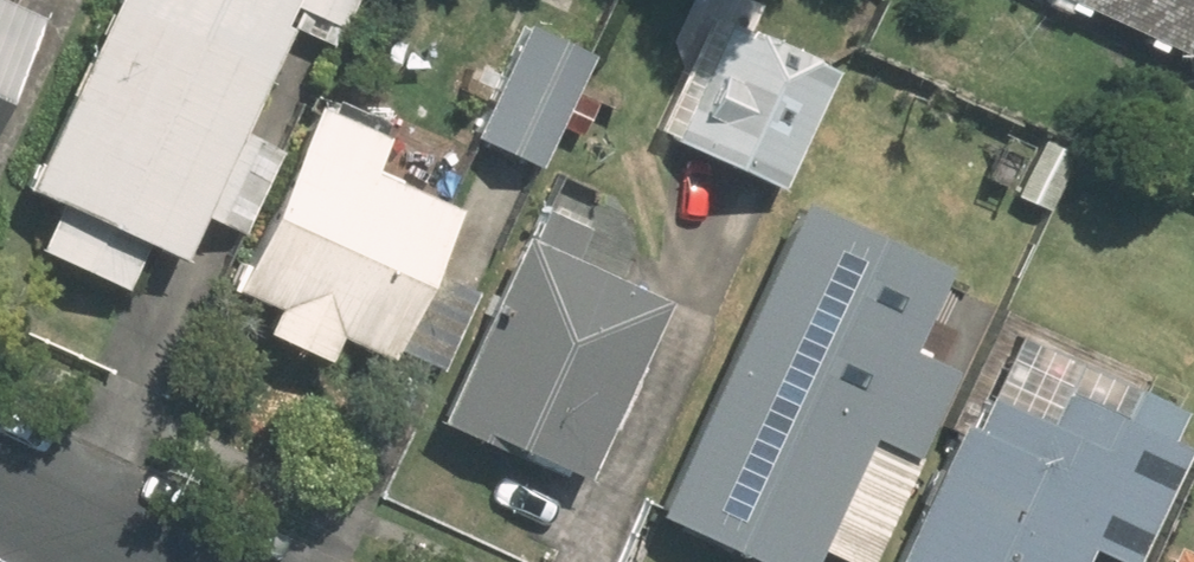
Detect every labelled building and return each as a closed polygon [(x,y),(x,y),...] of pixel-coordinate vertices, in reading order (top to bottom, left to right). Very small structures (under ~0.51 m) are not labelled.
[(60,2),(55,0),(0,0),(0,137),(60,2)] [(209,204),(250,224),(291,141),(251,121),(301,19),(339,38),(357,0),(116,0),(28,178),(65,196),(44,238),(133,282),(158,230),(189,245),(209,204)] [(616,18),(574,0),(539,0),(483,132),(546,158),(561,122),(586,133),(603,93),(587,86),(616,18)] [(854,55),(737,0),(728,0),(670,124),(795,183),(854,55)] [(1193,43),(1193,0),(1099,0),(1193,43)] [(403,341),(468,189),(383,153),(403,106),(331,76),(244,281),(285,299),(275,322),(335,348),(348,318),(403,341)] [(1021,189),(1053,127),(1016,108),(984,171),(1021,189)] [(1053,127),(1021,189),(1057,208),(1089,146),(1053,127)] [(957,249),(813,186),(673,502),(810,561),(825,561),(836,538),(878,556),(964,361),(917,340),(957,249)] [(588,481),(680,291),(587,246),(602,214),(553,190),(445,412),(588,481)] [(1057,409),(984,378),(906,561),(1086,561),(1098,533),(1149,555),(1193,451),(1193,435),(1178,429),(1193,393),(1193,390),(1146,370),(1132,403),(1071,377),(1057,409)] [(1182,534),(1169,561),(1193,561),(1193,539),(1182,534)]
